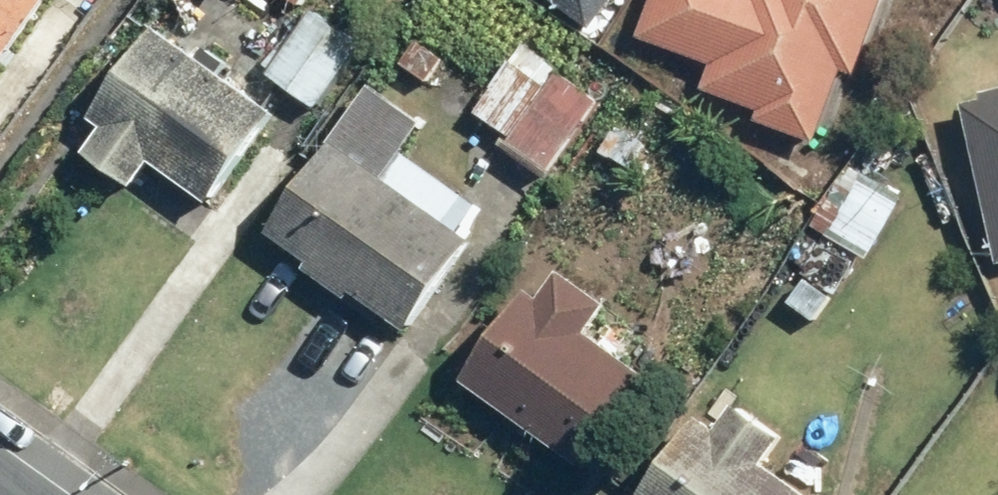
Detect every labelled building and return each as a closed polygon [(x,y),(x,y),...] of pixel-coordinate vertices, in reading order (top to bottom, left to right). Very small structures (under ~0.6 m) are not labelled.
[(59,0),(0,0),(0,84),(59,0)] [(599,34),(626,0),(557,0),(599,34)] [(716,83),(774,105),(769,119),(829,140),(856,65),(871,71),(896,0),(664,0),(652,34),(726,58),(716,83)] [(377,42),(324,5),(280,70),(333,106),(377,42)] [(114,125),(97,148),(147,184),(164,160),(223,202),(292,106),(171,20),(103,117),(114,125)] [(609,95),(534,38),(480,110),(555,167),(609,95)] [(499,206),(418,150),(441,118),(383,78),(277,223),(420,333),(487,231),(484,228),(499,206)] [(977,99),(997,206),(997,94),(977,99)] [(914,194),(860,158),(818,222),(873,257),(914,194)] [(654,367),(600,330),(623,296),(574,263),(555,290),(541,281),(473,380),(591,460),(654,367)] [(776,458),(795,430),(743,395),(726,420),(715,411),(649,494),(822,494),(776,458)]
